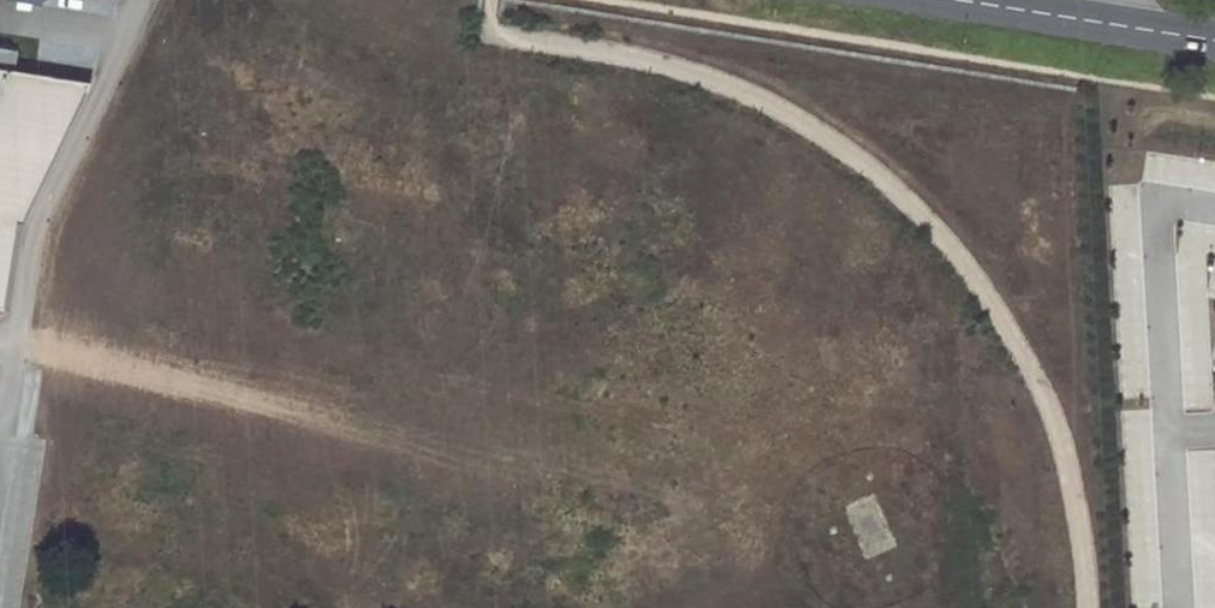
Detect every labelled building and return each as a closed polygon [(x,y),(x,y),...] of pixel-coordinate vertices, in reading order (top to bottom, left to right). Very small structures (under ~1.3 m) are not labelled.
[(90,82),(0,68),(0,309),(4,309),(17,223),(22,224),(90,82)]
